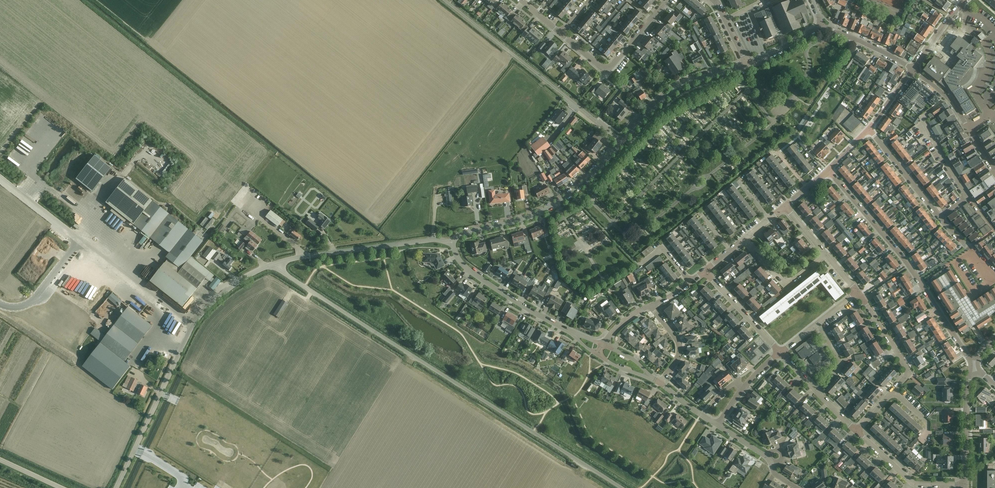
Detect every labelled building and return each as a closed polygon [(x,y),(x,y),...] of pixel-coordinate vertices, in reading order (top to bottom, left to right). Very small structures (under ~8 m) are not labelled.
[(486,3),(489,5),(487,7),(490,10),(488,13),(489,14),(493,9),(496,5),(494,3),(496,1),(495,0),(488,0),(486,3)] [(570,9),(574,4),(569,0),(567,0),(564,4),(570,9)] [(605,0),(604,0),(600,4),(606,9),(610,4),(605,0)] [(645,0),(644,0),(640,0),(643,3),(641,5),(646,10),(651,5),(645,0)] [(740,5),(738,0),(731,0),(729,1),(733,8),(735,7),(741,5),(740,5)] [(754,14),(760,28),(759,28),(760,31),(762,30),(763,30),(767,40),(777,35),(776,33),(782,31),(784,34),(785,33),(800,27),(799,23),(802,22),(803,24),(803,23),(806,21),(807,22),(806,20),(809,19),(806,12),(807,12),(806,12),(801,0),(796,0),(790,2),(789,2),(789,1),(788,1),(772,8),(772,7),(754,14)] [(946,11),(949,7),(939,0),(938,0),(936,3),(946,11)] [(692,7),(697,11),(702,5),(697,1),(692,7)] [(498,12),(501,14),(507,7),(502,3),(500,5),(498,3),(496,5),(493,9),(498,12)] [(560,9),(566,14),(570,9),(564,4),(560,9)] [(600,4),(596,9),(602,14),(604,12),(607,14),(609,12),(606,9),(600,4)] [(707,10),(702,5),(697,11),(702,16),(707,10)] [(504,17),(508,21),(512,15),(510,14),(512,11),(507,7),(501,14),(504,17)] [(566,14),(560,9),(555,14),(561,19),(566,14)] [(864,9),(862,12),(860,17),(864,19),(864,18),(866,19),(869,13),(870,11),(864,9)] [(633,15),(638,20),(643,15),(637,10),(633,15)] [(592,11),(588,16),(594,21),(597,23),(598,22),(595,19),(598,16),(592,11)] [(936,11),(933,15),(928,22),(935,27),(943,15),(936,11)] [(678,22),(682,17),(677,12),(674,16),(671,13),(665,20),(671,25),(675,20),(678,22)] [(842,18),(840,24),(846,27),(849,20),(846,19),(847,15),(844,14),(842,13),(840,17),(842,18)] [(513,24),(516,26),(521,19),(517,15),(515,18),(512,15),(508,21),(512,25),(513,24)] [(628,20),(634,25),(638,20),(633,15),(628,20)] [(584,21),(589,26),(594,21),(588,16),(584,21)] [(704,27),(714,22),(711,16),(704,20),(707,25),(704,27)] [(849,28),(854,31),(858,21),(855,20),(856,17),(853,16),(851,21),(852,21),(849,28)] [(521,19),(516,26),(519,29),(518,29),(522,33),(527,28),(525,26),(526,24),(521,19)] [(624,24),(630,29),(634,25),(628,20),(624,24)] [(868,37),(872,27),(869,25),(868,27),(866,27),(868,22),(862,20),(857,32),(868,37)] [(589,26),(584,21),(580,25),(585,30),(589,26)] [(923,25),(921,27),(929,33),(933,28),(927,24),(928,23),(924,21),(922,25),(923,25)] [(619,24),(623,26),(620,29),(626,34),(630,29),(624,24),(621,22),(619,24)] [(708,28),(710,31),(716,28),(714,22),(704,27),(705,29),(708,28)] [(658,28),(665,34),(666,32),(669,34),(672,29),(667,25),(665,27),(662,24),(658,28)] [(869,37),(875,40),(880,28),(881,25),(880,24),(879,27),(877,26),(875,31),(873,30),(869,37)] [(585,30),(580,25),(575,30),(581,35),(585,30)] [(929,33),(921,27),(919,30),(922,32),(921,34),(926,38),(929,33)] [(536,44),(542,37),(533,29),(531,31),(528,28),(522,35),(525,38),(526,36),(536,44)] [(665,34),(658,28),(655,32),(658,35),(656,38),(662,42),(665,38),(663,36),(665,34)] [(719,33),(716,28),(710,31),(712,37),(719,33)] [(880,28),(875,40),(880,42),(884,35),(880,33),(882,29),(880,28)] [(889,29),(887,33),(883,43),(889,46),(890,42),(895,44),(896,41),(897,41),(901,33),(898,31),(897,34),(895,34),(896,32),(889,29)] [(612,33),(611,35),(613,37),(619,42),(623,37),(618,32),(615,35),(612,33)] [(712,37),(710,38),(710,40),(710,42),(711,44),(715,42),(722,39),(719,33),(712,37)] [(914,36),(912,39),(906,49),(915,55),(925,39),(916,33),(914,37),(914,36)] [(611,35),(609,38),(612,40),(609,42),(615,47),(619,42),(613,37),(611,35)] [(952,70),(935,56),(924,70),(948,90),(950,89),(952,92),(953,92),(961,105),(967,115),(976,109),(970,99),(970,100),(961,86),(962,86),(961,86),(965,84),(967,82),(970,80),(972,77),(973,77),(974,74),(973,74),(973,71),(973,67),(974,68),(983,57),(975,51),(969,47),(970,45),(959,36),(950,47),(953,49),(950,53),(960,61),(952,70)] [(645,41),(654,48),(659,42),(654,37),(652,40),(649,37),(645,41)] [(715,42),(718,48),(725,44),(722,39),(715,42)] [(543,42),(538,48),(542,51),(543,50),(550,56),(553,52),(554,54),(558,50),(556,48),(557,47),(551,41),(547,46),(543,42)] [(643,50),(645,52),(650,56),(651,57),(653,54),(651,52),(654,48),(645,41),(642,45),(645,48),(643,50)] [(605,47),(611,52),(615,47),(609,42),(605,47)] [(698,51),(702,49),(698,42),(694,44),(698,51)] [(600,46),(603,49),(601,52),(607,57),(611,52),(605,47),(602,44),(600,46)] [(725,44),(718,48),(721,54),(728,50),(725,44)] [(904,58),(907,52),(898,46),(895,53),(904,58)] [(650,56),(645,52),(643,54),(638,50),(633,55),(639,61),(641,58),(645,61),(650,56)] [(671,59),(667,62),(671,68),(670,68),(674,74),(680,69),(680,70),(683,69),(678,62),(682,60),(684,58),(681,53),(678,55),(676,51),(672,54),(674,56),(671,58),(671,59)] [(558,54),(553,60),(556,63),(559,60),(565,65),(561,70),(564,73),(572,63),(569,61),(571,59),(567,57),(568,56),(564,52),(560,56),(558,54)] [(848,64),(846,67),(848,68),(850,66),(853,61),(856,63),(858,65),(860,62),(864,56),(859,52),(854,59),(852,58),(848,64)] [(694,64),(703,59),(700,54),(694,57),(692,53),(689,55),(691,59),(694,64)] [(863,68),(860,73),(857,77),(859,79),(867,68),(864,66),(865,66),(869,60),(864,56),(860,62),(858,65),(863,68)] [(871,66),(869,70),(867,68),(860,78),(866,82),(873,72),(874,73),(878,68),(883,72),(888,64),(880,59),(874,67),(871,66)] [(876,83),(880,86),(884,81),(888,74),(889,75),(889,76),(892,78),(894,75),(898,67),(890,62),(885,70),(884,69),(877,81),(876,83)] [(892,78),(889,82),(896,86),(898,82),(895,80),(898,75),(900,77),(904,71),(898,67),(894,75),(892,78)] [(572,68),(567,73),(578,82),(580,80),(587,85),(592,79),(589,77),(589,76),(583,71),(580,74),(572,68)] [(641,70),(634,74),(637,79),(644,74),(641,70)] [(937,103),(940,100),(935,95),(924,86),(916,80),(898,100),(910,110),(916,104),(922,109),(928,102),(933,106),(937,103)] [(786,90),(789,86),(786,84),(783,82),(780,86),(783,88),(786,90)] [(604,99),(610,91),(602,84),(596,92),(604,99)] [(637,89),(633,93),(635,96),(637,95),(641,101),(646,97),(642,90),(641,90),(640,88),(640,87),(638,85),(637,86),(635,87),(637,89)] [(867,97),(877,105),(880,100),(875,96),(873,98),(870,96),(873,93),(871,91),(868,95),(869,95),(867,97)] [(753,105),(744,94),(741,96),(750,107),(753,105)] [(870,102),(868,105),(873,110),(877,105),(867,97),(865,99),(870,102)] [(939,112),(940,115),(943,113),(950,109),(950,108),(945,102),(935,109),(932,112),(928,115),(931,118),(935,115),(939,112)] [(893,108),(902,115),(904,113),(902,111),(900,109),(902,106),(898,103),(893,108)] [(860,104),(859,106),(870,114),(873,110),(868,105),(866,108),(862,105),(860,104)] [(621,121),(628,112),(621,106),(614,115),(621,121)] [(859,106),(860,107),(856,112),(856,113),(857,114),(860,117),(861,115),(866,119),(867,119),(869,117),(868,117),(870,114),(859,106)] [(902,115),(893,108),(889,114),(894,117),(897,114),(898,116),(899,115),(901,117),(902,115)] [(553,115),(550,119),(554,123),(555,121),(560,125),(568,114),(563,110),(561,111),(558,109),(553,115)] [(954,114),(950,109),(943,113),(940,115),(937,117),(941,122),(946,119),(954,114)] [(954,114),(946,119),(950,126),(958,121),(954,114)] [(892,129),(893,127),(891,126),(891,125),(889,124),(892,121),(887,117),(883,123),(888,126),(892,129)] [(932,128),(938,124),(934,119),(929,123),(932,128)] [(950,126),(945,129),(945,130),(946,131),(947,132),(948,134),(949,136),(952,134),(954,137),(964,131),(962,128),(958,121),(950,126)] [(879,128),(886,134),(889,131),(890,132),(892,129),(888,126),(883,123),(879,128)] [(935,134),(942,131),(938,124),(932,128),(935,134)] [(991,140),(994,137),(994,135),(989,127),(977,135),(983,144),(991,140)] [(838,129),(833,134),(839,139),(841,141),(844,138),(842,136),(844,134),(838,129)] [(969,139),(967,136),(964,131),(954,137),(948,141),(950,145),(954,151),(954,152),(957,150),(970,142),(969,139)] [(594,141),(592,143),(599,149),(603,144),(600,142),(601,139),(595,134),(591,139),(594,141)] [(829,138),(826,141),(829,144),(832,141),(834,144),(836,142),(838,144),(841,141),(839,139),(833,134),(829,138)] [(538,156),(550,146),(544,138),(532,148),(538,156)] [(892,145),(896,150),(901,145),(897,140),(892,145)] [(983,144),(987,150),(994,145),(994,142),(994,141),(993,142),(991,140),(983,144)] [(557,141),(554,144),(559,148),(558,148),(560,150),(561,151),(564,148),(561,145),(557,141)] [(824,143),(819,148),(825,154),(826,156),(829,153),(827,151),(829,149),(827,146),(829,144),(826,141),(824,143)] [(864,145),(867,150),(873,146),(869,141),(864,145)] [(970,142),(957,150),(961,157),(974,149),(970,142)] [(558,148),(559,148),(554,143),(551,147),(556,153),(560,150),(558,148)] [(599,149),(592,143),(590,146),(588,144),(584,149),(590,154),(592,151),(595,154),(599,149)] [(792,155),(798,150),(794,145),(788,150),(792,155)] [(905,150),(901,145),(896,150),(899,154),(905,150)] [(867,150),(871,155),(877,150),(873,146),(867,150)] [(578,156),(586,164),(590,160),(582,152),(580,154),(578,152),(573,147),(571,149),(575,154),(576,154),(578,156)] [(815,153),(813,155),(816,157),(817,156),(820,159),(822,157),(824,158),(826,156),(825,154),(819,148),(814,153),(815,153)] [(899,154),(903,159),(913,151),(911,149),(907,153),(905,150),(899,154)] [(955,169),(956,170),(978,155),(975,149),(952,163),(955,169)] [(553,158),(547,150),(543,153),(549,161),(553,158)] [(792,155),(796,160),(801,155),(798,150),(792,155)] [(871,155),(875,160),(880,155),(877,150),(871,155)] [(903,159),(907,164),(912,159),(910,156),(914,153),(913,151),(903,159)] [(947,156),(952,163),(957,159),(953,152),(947,156)] [(578,156),(576,154),(575,154),(573,156),(576,159),(573,161),(581,169),(586,164),(578,156)] [(93,192),(111,168),(95,155),(76,179),(93,192)] [(770,164),(770,165),(776,160),(772,155),(766,160),(768,162),(765,165),(767,167),(770,164)] [(799,164),(805,160),(801,155),(796,160),(799,164)] [(884,160),(880,155),(875,160),(879,164),(884,160)] [(966,174),(971,171),(971,170),(983,162),(978,155),(956,170),(961,177),(966,174)] [(843,175),(848,170),(850,169),(848,166),(852,162),(849,157),(843,163),(845,165),(839,170),(843,175)] [(770,165),(774,170),(780,165),(776,160),(770,165)] [(799,164),(803,169),(809,164),(805,160),(799,164)] [(565,163),(567,166),(575,174),(579,171),(574,165),(572,166),(569,163),(567,161),(565,163)] [(921,162),(917,165),(915,162),(909,167),(913,172),(923,164),(921,162)] [(974,175),(976,177),(988,169),(983,162),(971,170),(971,171),(972,171),(974,169),(977,173),(974,175)] [(565,163),(563,166),(565,168),(567,171),(566,172),(571,178),(575,174),(567,166),(565,163)] [(880,174),(881,176),(885,173),(891,168),(887,163),(881,168),(884,171),(880,174)] [(809,164),(803,169),(807,174),(813,169),(809,164)] [(923,164),(913,172),(917,176),(922,172),(920,169),(924,166),(923,164)] [(774,170),(778,174),(784,169),(780,165),(774,170)] [(853,166),(850,169),(848,170),(843,175),(846,179),(852,175),(850,173),(855,168),(853,166)] [(917,176),(920,181),(935,170),(933,167),(924,174),(922,172),(917,176)] [(886,174),(889,177),(894,173),(891,168),(885,173),(881,176),(883,178),(886,174)] [(942,168),(936,173),(939,176),(945,171),(942,168)] [(784,169),(778,174),(782,179),(788,174),(784,169)] [(976,177),(972,180),(977,186),(979,184),(992,176),(988,169),(976,177)] [(551,174),(546,177),(550,183),(553,181),(554,180),(558,187),(563,184),(556,172),(555,171),(551,174)] [(558,171),(556,172),(563,184),(566,182),(566,183),(568,182),(568,181),(569,180),(564,174),(561,176),(558,171)] [(747,175),(751,180),(757,176),(753,171),(747,175)] [(852,175),(846,179),(850,184),(855,179),(853,177),(855,175),(853,173),(852,175)] [(889,177),(891,180),(887,183),(888,185),(888,186),(898,178),(894,173),(889,177)] [(930,173),(920,181),(924,186),(933,179),(930,176),(932,175),(930,173)] [(782,179),(786,184),(792,179),(788,174),(782,179)] [(966,174),(961,177),(964,183),(965,184),(970,181),(966,174)] [(970,191),(974,197),(975,199),(994,184),(994,179),(992,176),(992,175),(992,176),(979,184),(977,186),(975,188),(970,191)] [(761,180),(757,176),(751,180),(754,185),(761,180)] [(927,189),(931,194),(940,186),(942,184),(945,182),(949,178),(948,176),(940,182),(934,187),(932,184),(927,189)] [(124,178),(105,201),(135,224),(170,253),(166,258),(168,259),(151,281),(182,306),(206,277),(210,280),(214,275),(191,256),(203,241),(153,201),(124,178)] [(902,182),(898,178),(888,186),(890,188),(894,184),(896,187),(902,182)] [(948,187),(951,185),(953,184),(950,179),(949,178),(945,182),(948,187)] [(792,179),(786,184),(790,189),(796,184),(792,179)] [(754,185),(758,190),(764,185),(761,180),(754,185)] [(78,190),(80,187),(71,181),(65,188),(76,196),(80,191),(78,190)] [(857,191),(866,183),(864,181),(860,185),(858,182),(853,187),(857,191)] [(970,181),(965,184),(970,191),(975,188),(973,186),(971,183),(970,181)] [(867,185),(866,183),(857,191),(860,196),(866,191),(863,188),(867,185)] [(940,186),(931,194),(934,198),(940,194),(938,192),(944,187),(942,184),(940,186)] [(948,187),(950,189),(952,192),(956,189),(953,184),(951,185),(948,187)] [(463,198),(464,207),(472,206),(472,202),(473,202),(473,197),(472,197),(472,193),(478,192),(477,185),(466,187),(467,193),(468,193),(468,197),(463,198)] [(534,191),(538,198),(544,195),(550,193),(545,185),(534,191)] [(758,190),(762,195),(768,190),(764,185),(758,190)] [(895,196),(897,199),(908,190),(904,185),(899,190),(901,192),(895,196)] [(523,190),(517,191),(518,200),(519,200),(521,200),(522,199),(524,199),(524,195),(528,194),(526,186),(522,186),(523,190)] [(733,186),(726,192),(730,197),(731,195),(737,191),(733,186)] [(860,196),(864,200),(873,192),(878,188),(877,186),(876,186),(868,193),(866,191),(860,196)] [(986,193),(989,196),(985,199),(982,195),(976,200),(979,204),(983,200),(984,202),(994,194),(994,195),(994,186),(986,193)] [(828,196),(829,199),(837,193),(832,187),(828,191),(831,194),(828,196)] [(762,195),(766,200),(772,195),(768,190),(762,195)] [(912,195),(908,190),(897,199),(899,201),(904,196),(906,199),(912,195)] [(510,201),(509,194),(503,194),(502,193),(501,192),(500,192),(499,193),(498,194),(498,195),(495,195),(494,191),(489,191),(490,203),(495,203),(495,202),(500,202),(503,202),(504,202),(509,201),(509,202),(510,201)] [(731,196),(735,200),(741,196),(737,191),(731,196)] [(100,192),(97,196),(98,197),(95,202),(99,203),(104,194),(100,192)] [(875,194),(873,192),(864,200),(868,204),(873,200),(871,197),(875,194)] [(837,193),(829,199),(827,200),(830,203),(832,201),(835,203),(841,198),(837,193)] [(934,198),(938,203),(948,195),(946,193),(942,197),(940,194),(934,198)] [(776,200),(772,195),(766,200),(770,205),(776,200)] [(904,205),(906,207),(915,199),(912,195),(906,199),(908,202),(904,205)] [(948,195),(938,203),(942,208),(945,205),(947,203),(945,200),(949,197),(948,195)] [(735,200),(739,205),(745,200),(741,196),(735,200)] [(988,203),(985,206),(987,208),(990,206),(991,207),(993,205),(994,208),(994,198),(992,201),(988,203)] [(915,199),(906,207),(907,209),(910,207),(912,206),(914,209),(919,204),(915,199)] [(714,200),(707,206),(711,211),(717,206),(715,204),(716,203),(714,200)] [(749,205),(745,200),(739,205),(743,210),(749,205)] [(878,200),(870,207),(874,211),(883,203),(881,201),(880,202),(878,200)] [(799,207),(803,212),(809,207),(805,203),(799,207)] [(840,213),(842,216),(850,209),(846,203),(840,208),(843,211),(840,213)] [(874,211),(877,216),(883,211),(881,208),(885,205),(883,203),(874,211)] [(981,229),(980,230),(985,236),(993,230),(988,224),(987,225),(986,223),(978,213),(977,214),(976,212),(977,212),(968,203),(963,206),(970,216),(971,216),(972,217),(972,218),(979,228),(981,229)] [(743,210),(747,215),(753,210),(749,205),(743,210)] [(991,207),(992,208),(985,213),(991,221),(994,218),(994,208),(993,205),(991,207)] [(711,211),(715,216),(721,211),(717,206),(711,211)] [(813,212),(809,207),(803,212),(807,217),(813,212)] [(883,211),(877,216),(881,220),(891,212),(893,209),(896,207),(895,207),(892,208),(885,213),(883,211)] [(914,218),(916,220),(926,212),(922,207),(916,212),(920,216),(918,218),(917,216),(914,218)] [(715,216),(719,221),(731,211),(729,208),(727,210),(729,212),(725,216),(721,211),(715,216)] [(850,209),(842,216),(843,218),(844,218),(848,215),(851,217),(855,214),(850,209)] [(753,210),(747,215),(751,220),(757,215),(753,210)] [(278,227),(284,220),(272,211),(266,217),(278,227)] [(719,221),(723,226),(729,221),(727,218),(729,216),(728,216),(731,214),(732,216),(734,214),(731,211),(719,221)] [(954,219),(955,220),(957,218),(957,217),(959,216),(956,211),(948,217),(951,221),(954,219)] [(831,212),(828,215),(832,220),(836,217),(831,212)] [(881,220),(885,224),(890,220),(888,217),(893,214),(891,212),(881,220)] [(924,221),(929,217),(926,212),(916,220),(914,221),(916,223),(922,219),(924,221)] [(325,216),(321,213),(317,218),(321,221),(319,224),(324,229),(331,221),(325,216)] [(811,221),(815,226),(820,221),(816,216),(811,221)] [(890,220),(885,224),(889,229),(894,224),(892,221),(896,218),(894,216),(890,220)] [(206,217),(201,224),(203,226),(209,220),(206,217)] [(573,227),(583,220),(582,217),(571,223),(573,227)] [(692,227),(698,222),(694,217),(688,222),(692,227)] [(922,227),(923,229),(933,222),(929,217),(924,221),(926,224),(925,225),(924,225),(922,227)] [(957,218),(955,220),(955,221),(953,222),(956,227),(959,224),(960,225),(962,223),(964,221),(961,217),(958,219),(957,218)] [(213,218),(205,228),(207,230),(215,220),(213,218)] [(316,231),(319,226),(310,219),(307,223),(316,231)] [(780,230),(784,235),(789,231),(787,229),(790,227),(783,219),(778,223),(782,228),(780,230)] [(838,219),(837,220),(834,222),(843,232),(847,229),(840,221),(838,219)] [(723,226),(727,231),(733,226),(729,221),(723,226)] [(820,221),(815,226),(819,231),(824,226),(820,221)] [(692,227),(696,231),(702,227),(698,222),(692,227)] [(933,222),(923,229),(925,231),(928,229),(926,227),(927,226),(931,231),(937,226),(933,222)] [(963,224),(962,223),(960,225),(960,226),(958,227),(962,232),(964,230),(965,230),(968,229),(967,228),(969,226),(966,222),(963,224)] [(860,231),(856,234),(858,236),(867,228),(862,223),(857,227),(860,231)] [(222,224),(217,230),(221,233),(226,227),(222,224)] [(537,228),(530,230),(533,238),(547,233),(545,227),(541,228),(540,226),(537,227),(537,228)] [(733,226),(727,231),(731,236),(737,231),(733,226)] [(891,231),(894,235),(904,228),(904,227),(904,228),(902,226),(898,229),(896,226),(891,231)] [(696,231),(700,236),(706,231),(702,227),(696,231)] [(970,235),(970,236),(973,234),(972,233),(975,231),(971,227),(968,229),(965,230),(965,231),(964,233),(967,237),(970,235)] [(298,240),(301,236),(292,228),(288,234),(290,236),(291,235),(298,240)] [(772,228),(768,232),(774,239),(776,238),(778,240),(782,236),(778,231),(775,233),(772,228)] [(872,234),(867,228),(858,236),(861,239),(866,235),(868,237),(872,234)] [(894,235),(898,240),(904,235),(902,233),(905,229),(904,228),(894,235)] [(847,229),(843,233),(847,237),(851,242),(853,240),(854,239),(852,238),(850,235),(851,233),(847,229)] [(934,234),(939,239),(944,234),(939,229),(934,234)] [(822,235),(826,240),(832,235),(828,230),(822,235)] [(246,236),(244,238),(249,243),(247,246),(245,248),(249,251),(251,249),(253,251),(257,246),(257,245),(261,240),(251,231),(246,237),(246,236)] [(710,236),(706,231),(700,236),(704,241),(710,236)] [(520,246),(518,242),(524,240),(526,246),(530,245),(527,236),(524,237),(522,232),(518,233),(518,234),(512,235),(514,243),(515,247),(520,246)] [(772,241),(774,239),(768,232),(764,235),(767,239),(765,241),(769,247),(774,243),(772,241)] [(973,234),(970,236),(971,236),(969,238),(972,242),(975,240),(976,242),(979,240),(977,238),(980,236),(977,232),(973,234)] [(144,234),(137,243),(140,245),(147,236),(144,234)] [(666,239),(670,244),(676,239),(672,234),(666,239)] [(948,238),(944,234),(939,239),(943,243),(948,238)] [(832,235),(826,240),(830,244),(836,240),(832,235)] [(907,240),(909,238),(907,237),(906,238),(904,235),(898,240),(902,244),(907,240)] [(704,241),(708,246),(714,241),(710,236),(704,241)] [(498,239),(490,241),(492,249),(505,246),(505,249),(509,248),(507,240),(504,241),(503,237),(498,238),(498,239)] [(948,238),(943,243),(945,245),(944,247),(946,249),(947,247),(952,242),(948,238)] [(674,249),(680,244),(676,239),(670,244),(674,249)] [(796,240),(791,244),(793,246),(792,247),(796,251),(798,249),(804,243),(801,239),(797,242),(796,240)] [(874,250),(881,244),(876,239),(869,245),(872,248),(870,249),(872,251),(874,250)] [(985,239),(976,246),(980,251),(981,250),(987,246),(987,245),(985,243),(987,241),(985,239)] [(902,244),(906,249),(911,244),(907,240),(902,244)] [(911,244),(906,249),(909,253),(915,248),(913,246),(918,242),(916,240),(915,241),(911,244)] [(241,249),(246,243),(242,241),(237,246),(241,249)] [(710,249),(707,252),(708,253),(712,251),(718,246),(714,241),(708,246),(710,249)] [(854,246),(858,250),(863,246),(859,242),(857,243),(854,246)] [(946,249),(943,251),(945,253),(947,250),(950,253),(952,255),(958,250),(955,248),(956,247),(952,242),(947,247),(946,249)] [(478,243),(471,244),(473,254),(481,253),(481,252),(486,251),(485,243),(481,244),(481,245),(479,245),(478,243)] [(808,247),(804,243),(798,249),(800,251),(797,253),(801,257),(807,251),(805,249),(808,247)] [(987,246),(981,250),(984,255),(985,254),(991,250),(992,249),(993,248),(989,243),(988,245),(987,245),(987,246)] [(674,249),(678,253),(684,249),(680,244),(674,249)] [(834,248),(838,253),(846,247),(846,246),(843,248),(839,244),(834,248)] [(881,244),(874,250),(879,255),(885,250),(881,244)] [(210,246),(203,256),(209,261),(216,251),(210,246)] [(846,247),(838,253),(842,258),(848,254),(845,251),(847,249),(846,247)] [(678,253),(682,258),(688,253),(684,249),(678,253)] [(985,254),(989,259),(990,259),(989,258),(994,254),(994,253),(992,249),(991,250),(985,254)] [(216,261),(221,255),(217,252),(213,258),(216,261)] [(750,254),(748,256),(745,252),(740,256),(746,264),(753,258),(750,254)] [(682,258),(686,263),(692,258),(688,253),(682,258)] [(918,253),(912,257),(915,261),(921,258),(921,257),(923,256),(921,254),(920,255),(918,253)] [(230,265),(234,261),(230,258),(229,258),(226,255),(225,255),(224,254),(222,257),(223,258),(225,260),(224,261),(225,261),(222,265),(229,271),(232,267),(230,265)] [(424,254),(424,261),(430,261),(430,262),(431,264),(431,265),(432,266),(434,266),(435,266),(436,269),(444,266),(440,257),(439,257),(439,256),(438,255),(437,255),(437,254),(424,254)] [(885,265),(887,267),(895,261),(890,255),(886,258),(889,262),(885,265)] [(746,264),(740,256),(735,260),(740,266),(745,262),(746,264)] [(846,262),(850,267),(855,262),(851,257),(846,262)] [(874,257),(868,262),(871,266),(877,261),(874,257)] [(696,263),(692,258),(686,263),(690,268),(696,263)] [(924,262),(921,258),(915,261),(918,266),(924,262)] [(918,266),(922,271),(928,267),(930,271),(937,265),(935,262),(936,261),(935,259),(933,261),(932,260),(926,265),(924,262),(918,266)] [(899,266),(895,261),(887,267),(889,270),(893,267),(895,269),(899,266)] [(855,262),(850,267),(854,272),(860,267),(855,262)] [(664,273),(670,268),(666,263),(660,268),(664,273)] [(731,263),(726,267),(731,273),(735,269),(731,263)] [(489,264),(484,271),(487,273),(492,266),(489,264)] [(508,272),(500,267),(496,273),(505,279),(506,276),(509,278),(513,271),(511,269),(508,272)] [(726,267),(721,271),(726,277),(729,275),(730,277),(732,276),(731,273),(726,267)] [(755,273),(759,277),(765,272),(761,267),(755,273)] [(944,269),(940,271),(944,277),(946,276),(954,288),(953,288),(962,302),(969,298),(949,267),(944,270),(944,269)] [(664,273),(668,278),(673,273),(670,268),(664,273)] [(745,271),(742,274),(746,278),(755,271),(753,269),(747,273),(745,271)] [(517,287),(524,276),(521,275),(520,277),(516,275),(518,272),(515,270),(511,277),(514,279),(511,283),(517,287)] [(857,276),(862,281),(867,276),(863,271),(857,276)] [(888,276),(883,271),(879,275),(883,280),(888,276)] [(451,286),(456,281),(447,272),(442,277),(445,280),(444,281),(447,284),(448,283),(451,286)] [(769,277),(765,272),(759,277),(763,282),(769,277)] [(822,283),(829,278),(830,276),(828,274),(822,278),(817,272),(815,274),(816,275),(809,280),(814,287),(821,282),(822,283)] [(673,273),(668,278),(672,283),(677,278),(673,273)] [(941,279),(937,273),(933,276),(934,276),(934,277),(930,279),(940,295),(938,296),(940,301),(941,300),(942,303),(944,307),(945,307),(946,309),(948,313),(949,313),(950,315),(952,320),(953,319),(954,322),(957,326),(958,328),(961,332),(962,334),(964,333),(964,334),(974,328),(950,290),(947,292),(939,280),(941,279)] [(211,282),(214,285),(220,280),(217,276),(211,282)] [(525,286),(528,288),(532,281),(530,280),(529,280),(527,282),(524,280),(526,277),(524,276),(517,287),(523,290),(525,286)] [(871,281),(867,276),(862,281),(866,286),(871,281)] [(901,287),(909,281),(906,276),(901,278),(903,282),(899,285),(900,287),(901,287)] [(624,278),(618,282),(623,289),(629,285),(624,278)] [(652,286),(649,280),(647,278),(644,280),(640,283),(646,294),(651,291),(649,288),(652,286)] [(822,283),(826,289),(833,283),(829,278),(822,283)] [(808,293),(814,287),(809,280),(802,286),(808,293)] [(892,293),(894,291),(892,287),(889,283),(892,281),(891,280),(886,283),(892,293)] [(767,286),(771,291),(777,285),(773,281),(767,286)] [(911,289),(913,288),(909,281),(901,287),(905,292),(903,293),(905,297),(913,292),(911,289)] [(460,283),(456,289),(460,292),(461,293),(459,295),(464,299),(466,297),(467,297),(473,289),(466,284),(465,287),(460,283)] [(542,287),(535,298),(541,301),(546,293),(542,291),(546,285),(544,283),(542,287)] [(646,294),(640,283),(635,285),(632,286),(636,295),(639,293),(641,297),(646,294)] [(826,289),(831,294),(838,289),(833,283),(826,289)] [(734,290),(739,294),(744,289),(740,284),(734,290)] [(529,294),(535,298),(542,287),(539,285),(538,288),(534,286),(529,294)] [(777,285),(771,291),(776,295),(781,290),(777,285)] [(703,298),(704,296),(710,291),(706,286),(700,291),(703,294),(699,298),(701,300),(703,298)] [(808,293),(802,286),(796,291),(801,298),(808,293)] [(443,294),(446,297),(452,291),(452,290),(449,287),(443,294)] [(623,295),(620,297),(625,306),(632,302),(630,298),(633,296),(628,288),(624,290),(623,291),(622,293),(623,294),(623,295)] [(972,303),(973,305),(971,306),(977,316),(994,304),(994,288),(991,291),(992,293),(990,294),(989,292),(984,295),(986,297),(984,298),(982,296),(978,299),(980,301),(977,302),(976,300),(972,303)] [(744,289),(739,294),(743,299),(749,293),(744,289)] [(838,289),(831,294),(836,300),(842,295),(838,289)] [(452,291),(446,297),(444,300),(447,303),(455,294),(452,291)] [(704,296),(703,298),(704,300),(706,298),(709,301),(714,296),(710,291),(704,296)] [(794,303),(801,298),(796,291),(789,296),(794,303)] [(203,306),(211,294),(208,292),(200,304),(203,306)] [(878,296),(874,298),(878,304),(884,300),(879,292),(876,293),(878,296)] [(474,294),(469,302),(474,305),(476,302),(483,306),(487,299),(482,296),(482,295),(479,293),(477,296),(474,294)] [(559,300),(559,299),(553,295),(548,304),(551,306),(550,307),(554,309),(555,308),(558,310),(563,302),(559,300)] [(788,308),(794,303),(789,296),(782,301),(788,308)] [(746,303),(751,307),(757,302),(752,297),(746,303)] [(912,302),(914,306),(915,308),(923,303),(919,297),(915,300),(912,302)] [(279,318),(288,303),(283,300),(274,314),(279,318)] [(605,311),(610,317),(616,312),(613,309),(616,307),(611,300),(608,302),(609,304),(602,309),(604,311),(605,311)] [(718,300),(712,305),(715,308),(713,310),(715,311),(722,304),(718,300)] [(884,300),(878,304),(881,309),(887,305),(885,301),(884,300)] [(665,313),(667,316),(676,308),(673,304),(674,303),(672,301),(667,305),(669,307),(664,311),(666,312),(665,313)] [(781,314),(788,308),(782,301),(776,307),(781,314)] [(757,302),(751,307),(755,312),(761,307),(757,302)] [(502,308),(493,303),(489,309),(497,314),(495,317),(498,319),(502,314),(499,312),(502,308)] [(567,316),(573,320),(578,311),(574,309),(575,307),(571,305),(567,303),(562,311),(566,314),(566,313),(568,314),(567,316)] [(710,303),(705,308),(702,310),(704,313),(712,306),(710,303)] [(923,303),(915,308),(917,311),(920,308),(922,312),(927,309),(923,303)] [(722,304),(715,311),(716,313),(719,311),(721,314),(727,309),(722,304)] [(101,342),(83,366),(114,389),(131,366),(125,361),(153,325),(128,307),(106,336),(95,328),(91,333),(101,342)] [(776,307),(769,312),(774,319),(781,314),(776,307)] [(676,308),(667,316),(669,318),(670,318),(671,319),(675,316),(677,318),(683,314),(681,312),(680,313),(676,308)] [(884,313),(888,319),(894,315),(898,312),(896,309),(892,312),(890,309),(884,313)] [(163,315),(156,310),(149,320),(156,325),(163,315)] [(768,324),(774,319),(769,312),(762,317),(761,316),(760,317),(764,323),(765,322),(768,324)] [(851,316),(855,321),(861,317),(858,312),(851,316)] [(919,323),(927,317),(924,312),(916,318),(919,323)] [(503,320),(502,322),(508,326),(505,330),(511,334),(513,330),(517,323),(514,322),(517,318),(513,315),(513,316),(507,313),(503,320)] [(725,318),(729,323),(735,317),(730,313),(725,318)] [(894,315),(888,319),(891,324),(897,320),(895,317),(897,315),(896,313),(894,315)] [(992,320),(989,316),(988,313),(974,322),(979,328),(992,320)] [(675,327),(677,329),(687,322),(683,318),(685,317),(683,314),(677,318),(679,321),(675,324),(676,326),(675,327)] [(713,322),(715,324),(722,317),(720,315),(713,322)] [(722,317),(715,324),(717,326),(719,324),(724,319),(722,317)] [(735,317),(729,323),(727,325),(729,327),(731,325),(734,327),(739,322),(735,317)] [(861,317),(855,321),(858,327),(865,322),(861,317)] [(583,326),(594,330),(597,329),(597,330),(603,325),(597,319),(594,322),(587,318),(583,326)] [(642,330),(645,334),(656,326),(653,322),(652,323),(649,319),(648,320),(646,318),(640,322),(642,324),(645,322),(648,326),(642,330)] [(924,328),(926,330),(936,323),(933,318),(927,322),(928,324),(927,326),(924,328)] [(832,331),(835,336),(842,332),(838,326),(844,321),(843,319),(837,323),(833,326),(834,329),(832,331)] [(687,322),(677,329),(679,332),(680,331),(681,333),(686,330),(688,332),(693,328),(691,325),(690,326),(687,322)] [(528,340),(533,333),(531,331),(530,330),(532,327),(526,323),(524,325),(523,325),(522,325),(521,327),(522,328),(523,328),(521,331),(523,333),(523,334),(523,335),(525,336),(524,337),(528,340)] [(931,329),(933,332),(939,328),(936,323),(926,330),(927,332),(931,329)] [(894,329),(897,334),(904,330),(900,324),(894,329)] [(654,339),(655,342),(661,337),(659,335),(660,334),(657,330),(658,329),(656,326),(645,334),(648,337),(653,333),(656,337),(654,339)] [(741,336),(742,336),(747,331),(743,326),(737,331),(740,334),(737,337),(739,339),(741,336)] [(867,327),(861,331),(863,334),(861,336),(862,338),(864,336),(871,332),(867,327)] [(726,338),(729,335),(735,330),(733,328),(724,335),(726,338)] [(935,335),(933,336),(935,338),(937,337),(943,333),(939,328),(933,332),(935,335)] [(628,342),(631,345),(640,335),(637,332),(634,335),(628,329),(624,335),(626,337),(625,338),(629,341),(628,342)] [(541,343),(546,346),(549,340),(544,337),(546,334),(539,330),(533,340),(540,344),(541,343)] [(729,335),(726,338),(729,340),(737,332),(735,330),(729,335)] [(907,335),(904,330),(897,334),(901,339),(907,335)] [(747,331),(742,336),(746,341),(752,335),(747,331)] [(842,332),(835,336),(838,342),(845,338),(842,332)] [(871,332),(864,336),(868,342),(874,338),(871,332)] [(937,337),(935,338),(932,340),(928,343),(930,345),(938,339),(940,342),(946,339),(943,333),(937,337)] [(641,349),(643,351),(647,346),(645,344),(643,346),(639,343),(644,338),(643,337),(641,336),(640,335),(631,345),(635,348),(636,347),(640,350),(641,349)] [(663,336),(661,337),(655,342),(653,344),(655,348),(661,343),(664,347),(668,344),(665,340),(666,339),(663,336)] [(692,343),(692,346),(699,345),(698,342),(697,342),(696,336),(684,338),(685,341),(686,341),(686,344),(692,343)] [(796,350),(803,360),(808,356),(810,358),(809,358),(815,365),(822,359),(824,361),(829,358),(812,337),(807,341),(805,343),(805,342),(796,350)] [(903,344),(907,349),(913,345),(916,343),(915,341),(912,342),(910,340),(903,344)] [(565,345),(558,341),(557,344),(551,341),(546,350),(550,352),(551,350),(555,353),(556,352),(558,354),(565,345)] [(740,352),(749,343),(747,341),(737,350),(740,352)] [(844,352),(851,348),(848,342),(841,346),(844,352)] [(871,346),(873,349),(870,351),(871,353),(874,352),(881,347),(877,342),(871,346)] [(941,354),(945,351),(951,347),(948,342),(942,346),(944,348),(942,350),(939,351),(941,354)] [(698,348),(699,348),(702,347),(702,344),(699,345),(692,346),(692,349),(687,349),(687,352),(686,352),(687,355),(690,355),(690,357),(693,359),(696,358),(696,354),(699,353),(698,348)] [(917,350),(913,345),(907,349),(910,354),(917,350)] [(647,359),(651,362),(659,351),(656,348),(651,354),(648,351),(650,348),(647,346),(643,351),(645,353),(644,354),(648,358),(647,359)] [(873,355),(875,354),(877,357),(884,353),(881,347),(874,352),(871,353),(873,355)] [(944,359),(955,352),(951,347),(945,351),(947,353),(941,357),(943,360),(944,359)] [(851,348),(844,352),(848,358),(854,354),(851,348)] [(566,350),(562,357),(566,360),(568,358),(574,362),(576,360),(577,361),(580,356),(572,351),(571,353),(566,350)] [(659,351),(651,362),(654,364),(655,363),(659,367),(660,365),(662,367),(667,362),(664,360),(662,363),(658,359),(663,354),(659,351)] [(921,351),(919,352),(916,354),(918,358),(914,360),(918,367),(925,362),(921,356),(924,354),(921,351)] [(958,357),(955,352),(944,359),(945,361),(948,359),(948,360),(950,358),(952,361),(958,357)] [(739,353),(736,356),(733,359),(736,362),(742,370),(743,369),(745,367),(746,365),(743,361),(745,359),(746,360),(739,353)] [(993,354),(986,361),(988,363),(986,365),(990,368),(991,366),(992,367),(994,364),(994,355),(993,354)] [(714,361),(718,365),(722,362),(718,357),(714,361)] [(680,371),(678,374),(682,378),(684,376),(686,377),(688,375),(683,371),(690,364),(687,362),(686,363),(685,361),(677,370),(680,371)] [(742,370),(736,362),(733,364),(730,361),(726,364),(732,372),(732,371),(734,369),(737,373),(739,372),(742,370)] [(847,367),(853,372),(857,368),(851,362),(847,367)] [(711,365),(704,373),(709,378),(712,376),(709,372),(714,369),(711,365)] [(853,372),(847,367),(843,372),(849,377),(853,372)] [(887,372),(893,378),(897,373),(891,368),(889,371),(886,368),(884,370),(887,373),(887,372)] [(716,371),(726,382),(731,378),(725,371),(722,373),(719,369),(716,371)] [(715,379),(713,381),(716,385),(718,383),(721,386),(726,382),(716,371),(714,372),(718,377),(715,379)] [(605,384),(610,375),(605,372),(601,378),(598,376),(594,383),(597,385),(598,384),(600,386),(602,382),(605,384)] [(704,372),(697,382),(701,386),(709,378),(704,373),(704,372)] [(883,373),(881,375),(883,377),(889,383),(893,378),(887,372),(887,373),(885,375),(883,373)] [(683,380),(686,377),(684,376),(682,378),(678,374),(675,377),(680,381),(678,383),(686,390),(688,388),(689,389),(691,386),(683,380)] [(776,389),(783,380),(779,376),(777,378),(773,374),(768,380),(773,384),(775,382),(778,386),(775,389),(776,389)] [(615,378),(610,375),(605,384),(608,386),(606,389),(608,391),(607,391),(610,393),(614,386),(612,385),(615,378)] [(874,385),(876,383),(868,375),(866,377),(869,380),(874,385)] [(868,375),(876,383),(878,381),(873,376),(871,378),(868,375)] [(835,380),(841,386),(845,381),(839,376),(835,380)] [(879,382),(884,387),(889,383),(883,377),(879,382)] [(145,396),(149,388),(142,385),(142,384),(138,382),(139,381),(133,378),(128,389),(134,392),(136,388),(140,389),(138,393),(145,396)] [(783,380),(776,389),(778,391),(780,388),(783,390),(788,384),(783,380)] [(841,386),(835,380),(831,385),(837,390),(841,386)] [(623,384),(619,382),(615,391),(618,393),(620,390),(621,391),(621,392),(624,394),(625,392),(631,395),(634,388),(629,385),(629,384),(625,382),(624,386),(622,385),(623,384)] [(704,389),(706,391),(701,396),(706,401),(713,394),(710,391),(713,388),(709,384),(704,389)] [(918,384),(913,391),(919,396),(924,390),(927,392),(930,389),(925,385),(923,388),(918,384)] [(837,390),(831,385),(827,390),(832,395),(837,390)] [(871,390),(877,396),(881,391),(875,386),(871,390)] [(858,387),(856,389),(864,396),(866,394),(858,387)] [(954,393),(954,388),(943,388),(943,402),(953,402),(953,393),(954,393)] [(994,401),(994,398),(994,396),(992,398),(990,396),(992,394),(986,388),(977,397),(983,403),(986,401),(991,405),(994,401)] [(637,396),(636,399),(640,401),(642,398),(646,401),(644,404),(647,406),(651,400),(648,398),(650,393),(647,391),(647,392),(644,391),(641,389),(637,396)] [(791,400),(798,393),(794,389),(790,394),(787,392),(783,396),(785,399),(787,396),(791,400)] [(869,404),(863,399),(862,398),(864,396),(856,389),(854,392),(860,397),(856,402),(864,409),(869,404)] [(877,396),(871,390),(866,395),(872,400),(877,396)] [(757,402),(761,397),(754,391),(750,395),(753,397),(751,399),(750,398),(746,404),(755,410),(759,404),(757,402)] [(777,396),(778,397),(776,398),(778,400),(780,398),(785,393),(782,391),(777,396)] [(798,393),(791,400),(795,404),(793,406),(796,408),(800,404),(798,401),(802,397),(798,393)] [(663,403),(658,399),(653,406),(661,413),(667,406),(664,403),(663,403)] [(852,407),(854,408),(860,414),(864,409),(856,402),(852,406),(852,407)] [(806,403),(801,409),(806,413),(811,408),(806,403)] [(890,409),(895,413),(900,408),(895,403),(890,409)] [(736,414),(744,419),(746,416),(749,418),(753,413),(744,407),(742,410),(740,409),(739,411),(738,411),(736,414)] [(853,410),(850,413),(856,418),(860,414),(854,408),(852,407),(851,408),(853,410)] [(793,413),(790,416),(792,418),(794,415),(794,416),(795,415),(800,410),(798,408),(793,413)] [(806,413),(801,418),(803,420),(808,415),(810,418),(816,412),(815,412),(816,411),(814,409),(813,410),(811,408),(806,413)] [(900,408),(895,413),(899,418),(904,412),(900,408)] [(899,418),(904,422),(909,416),(904,412),(899,418)] [(953,416),(953,412),(945,412),(945,423),(952,423),(953,416)] [(673,416),(669,413),(664,419),(668,422),(670,420),(672,421),(675,424),(676,425),(677,426),(678,426),(679,425),(683,428),(687,422),(681,417),(678,414),(674,418),(672,417),(673,416)] [(664,416),(660,414),(655,421),(658,423),(664,416)] [(744,419),(736,414),(734,417),(735,418),(734,420),(735,421),(734,423),(742,429),(746,424),(742,422),(744,419)] [(984,415),(976,415),(977,426),(979,426),(979,429),(985,429),(986,428),(986,427),(986,420),(984,420),(984,415)] [(820,416),(815,422),(818,424),(815,427),(817,429),(820,426),(825,420),(820,416)] [(909,416),(904,422),(908,426),(913,420),(909,416)] [(820,426),(817,429),(822,434),(824,430),(830,425),(825,420),(820,426)] [(908,426),(913,430),(918,424),(913,420),(908,426)] [(875,434),(881,428),(882,426),(880,424),(879,426),(876,424),(871,429),(875,434)] [(918,424),(913,430),(917,434),(923,429),(918,424)] [(793,431),(789,435),(794,440),(799,435),(796,432),(798,430),(794,426),(791,429),(793,431)] [(875,434),(880,438),(885,432),(881,428),(875,434)] [(834,439),(839,433),(834,429),(829,435),(831,437),(828,441),(830,443),(834,439)] [(782,437),(779,431),(771,434),(770,432),(763,435),(764,438),(763,439),(764,443),(766,442),(768,445),(769,445),(770,446),(771,445),(771,444),(775,442),(774,441),(782,437)] [(880,438),(885,442),(890,436),(885,432),(880,438)] [(839,433),(834,439),(838,443),(844,438),(839,433)] [(953,444),(953,435),(944,435),(944,444),(953,444)] [(713,454),(722,442),(713,436),(710,440),(705,437),(700,444),(705,447),(704,448),(713,454)] [(889,446),(894,441),(890,436),(885,442),(889,446)] [(983,452),(988,452),(988,439),(980,439),(980,452),(982,452),(982,453),(983,453),(983,452)] [(889,446),(894,450),(899,445),(894,441),(889,446)] [(843,452),(846,454),(853,446),(848,442),(843,447),(846,450),(843,452)] [(798,443),(788,446),(789,450),(790,454),(792,458),(801,456),(798,443)] [(899,445),(894,450),(898,455),(904,449),(899,445)] [(724,456),(731,461),(737,452),(730,448),(728,451),(726,449),(727,449),(723,446),(719,453),(722,455),(723,454),(725,456),(724,456)] [(853,446),(846,454),(848,456),(850,454),(852,456),(858,450),(853,446)] [(909,448),(903,454),(907,458),(904,461),(909,464),(915,457),(917,456),(914,453),(911,450),(909,448)] [(857,460),(860,463),(857,465),(859,467),(860,466),(862,465),(867,459),(862,455),(857,460)] [(734,464),(730,470),(735,473),(738,468),(746,473),(750,467),(747,464),(749,461),(743,456),(740,460),(736,466),(734,464)] [(915,457),(909,464),(913,468),(915,466),(919,469),(925,463),(917,456),(915,457)] [(844,470),(849,464),(854,459),(852,457),(847,462),(846,462),(841,468),(844,470)] [(953,461),(953,457),(944,457),(937,457),(937,464),(944,464),(944,468),(952,468),(952,461),(953,461)] [(867,459),(862,465),(860,466),(862,468),(864,466),(866,469),(872,463),(867,459)] [(797,475),(801,469),(793,464),(791,467),(787,465),(785,468),(784,469),(784,470),(783,471),(792,476),(794,473),(797,475)] [(841,469),(838,466),(838,465),(836,464),(834,466),(836,468),(839,471),(841,473),(843,470),(841,469)] [(870,474),(875,478),(881,472),(876,468),(870,474)] [(881,472),(875,478),(880,482),(885,476),(881,472)] [(840,487),(846,487),(848,482),(843,480),(836,477),(832,487),(835,487),(840,487)] [(812,486),(813,487),(824,487),(826,486),(821,479),(812,486)]
